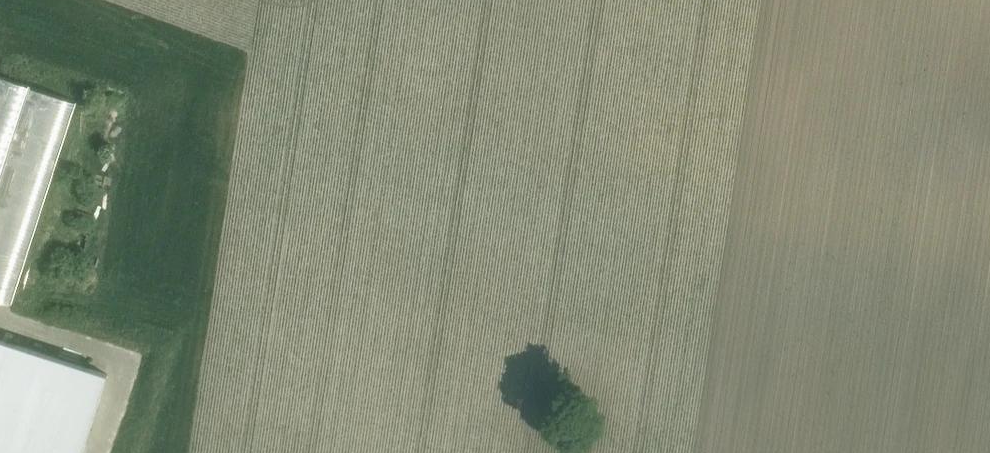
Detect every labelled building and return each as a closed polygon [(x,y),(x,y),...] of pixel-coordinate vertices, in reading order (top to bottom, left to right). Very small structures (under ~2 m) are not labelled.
[(0,336),(0,452),(80,452),(106,369),(0,336)]
